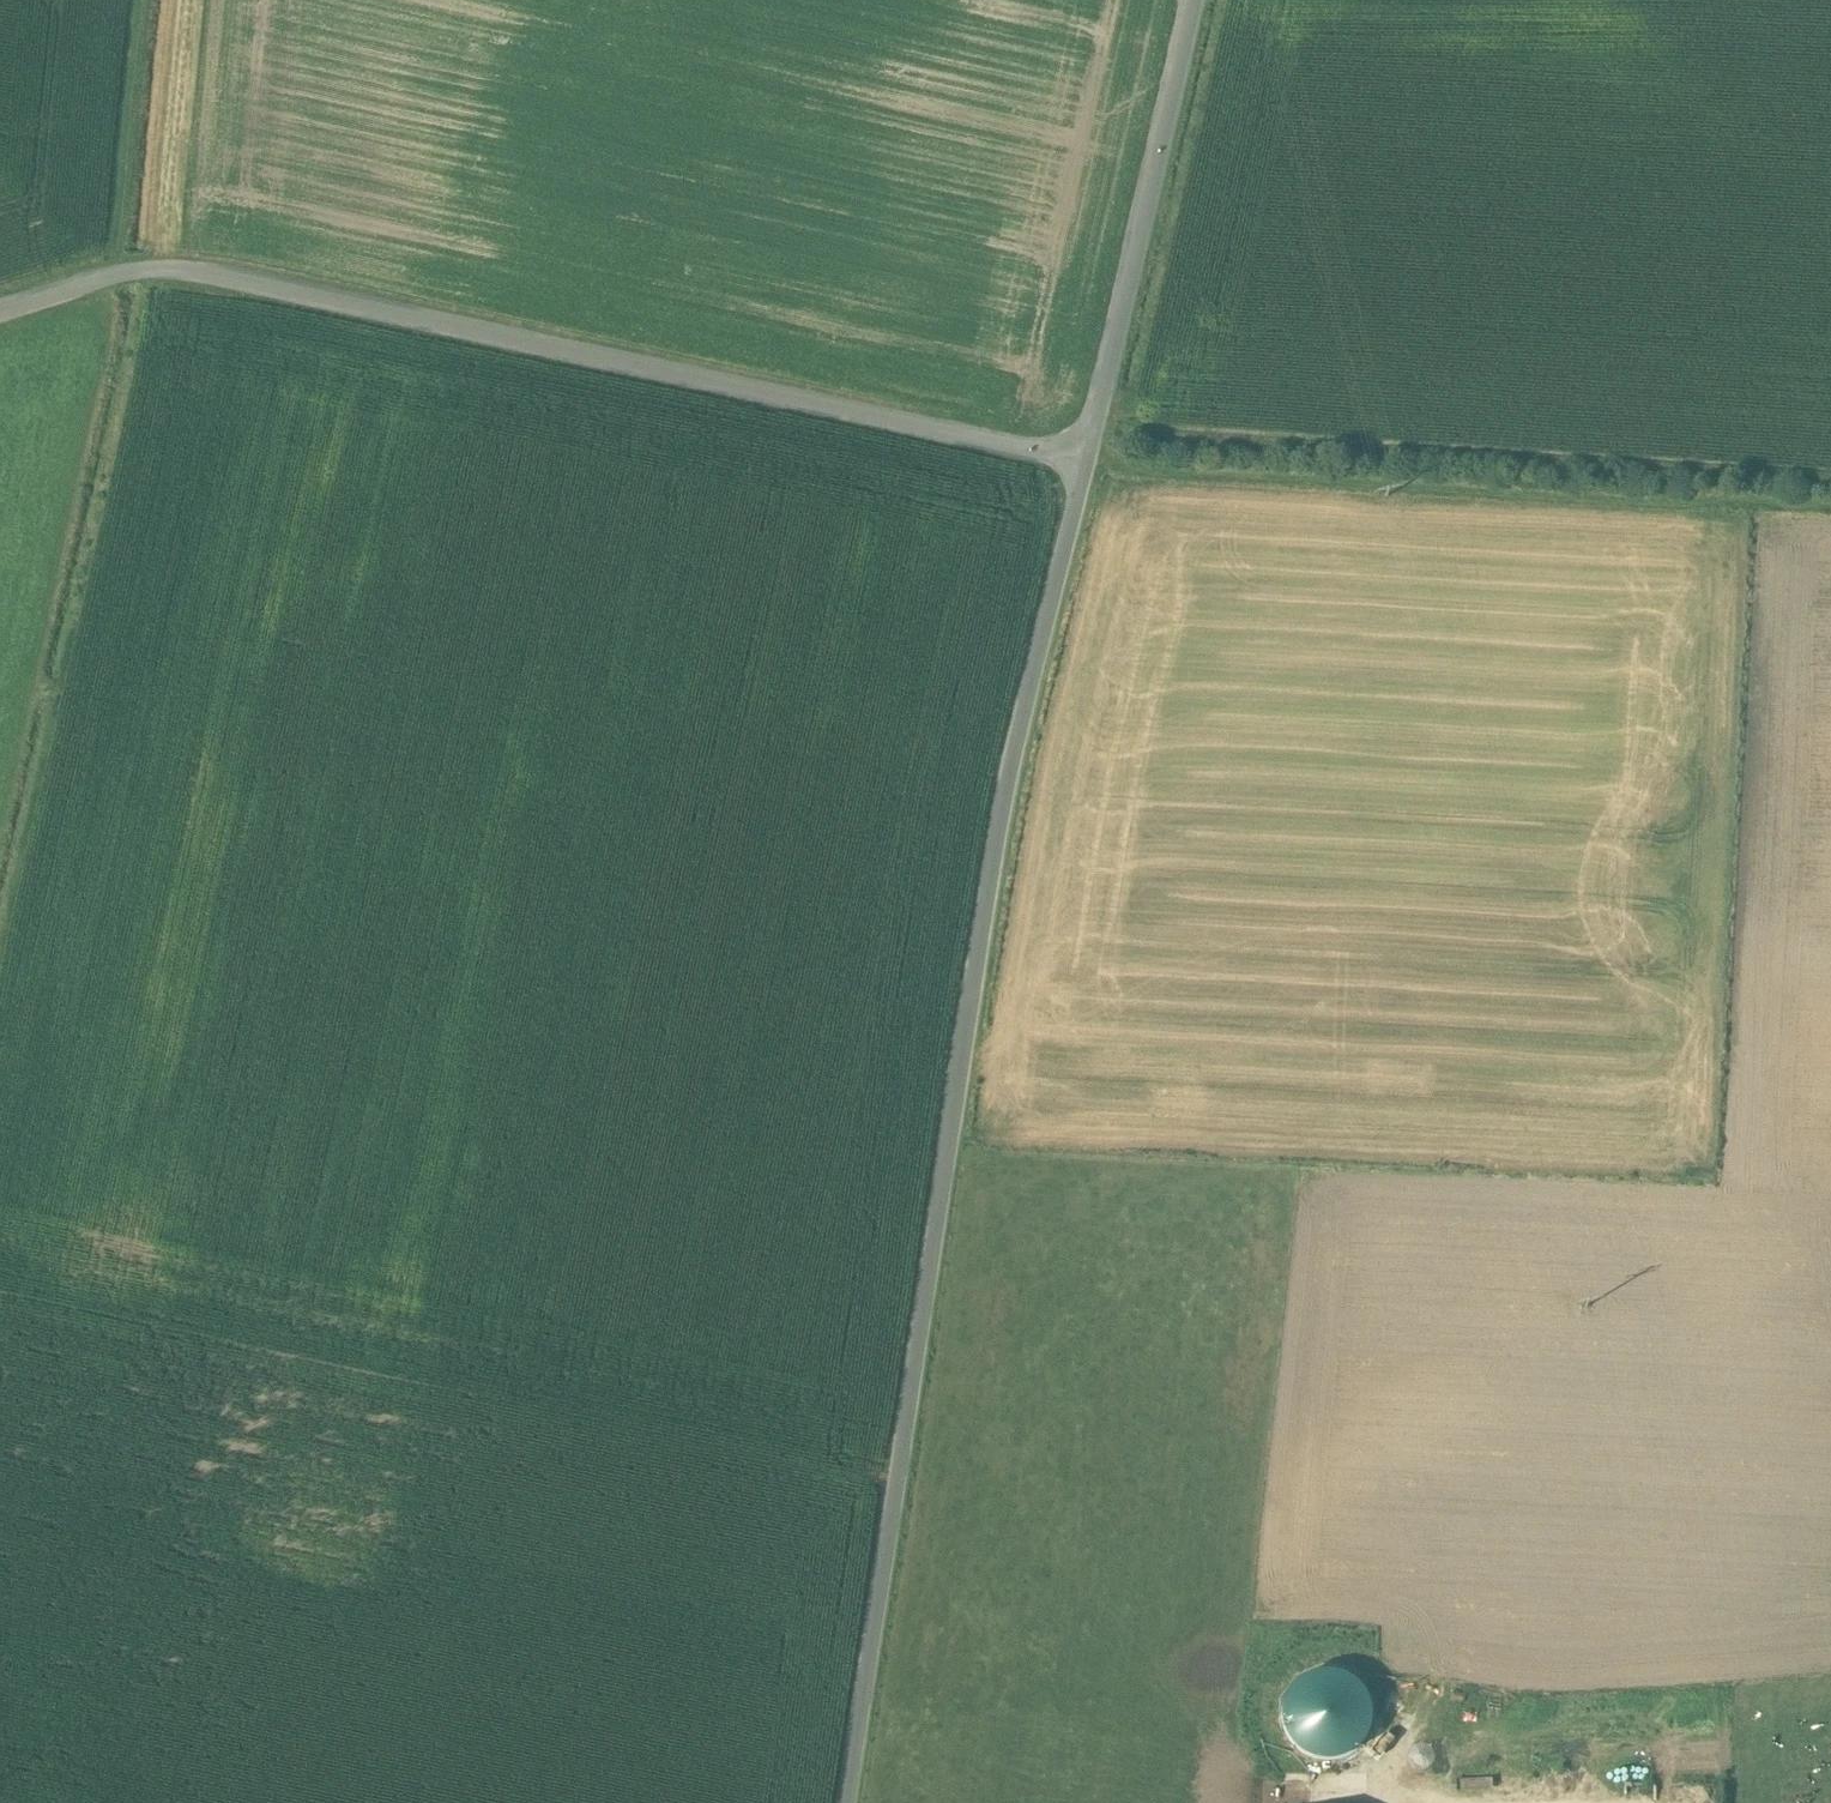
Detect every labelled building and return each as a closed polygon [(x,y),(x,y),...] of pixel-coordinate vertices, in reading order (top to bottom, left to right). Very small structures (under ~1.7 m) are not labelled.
[(1278,1751),(1364,1752),(1365,1674),(1279,1672),(1278,1751)]
